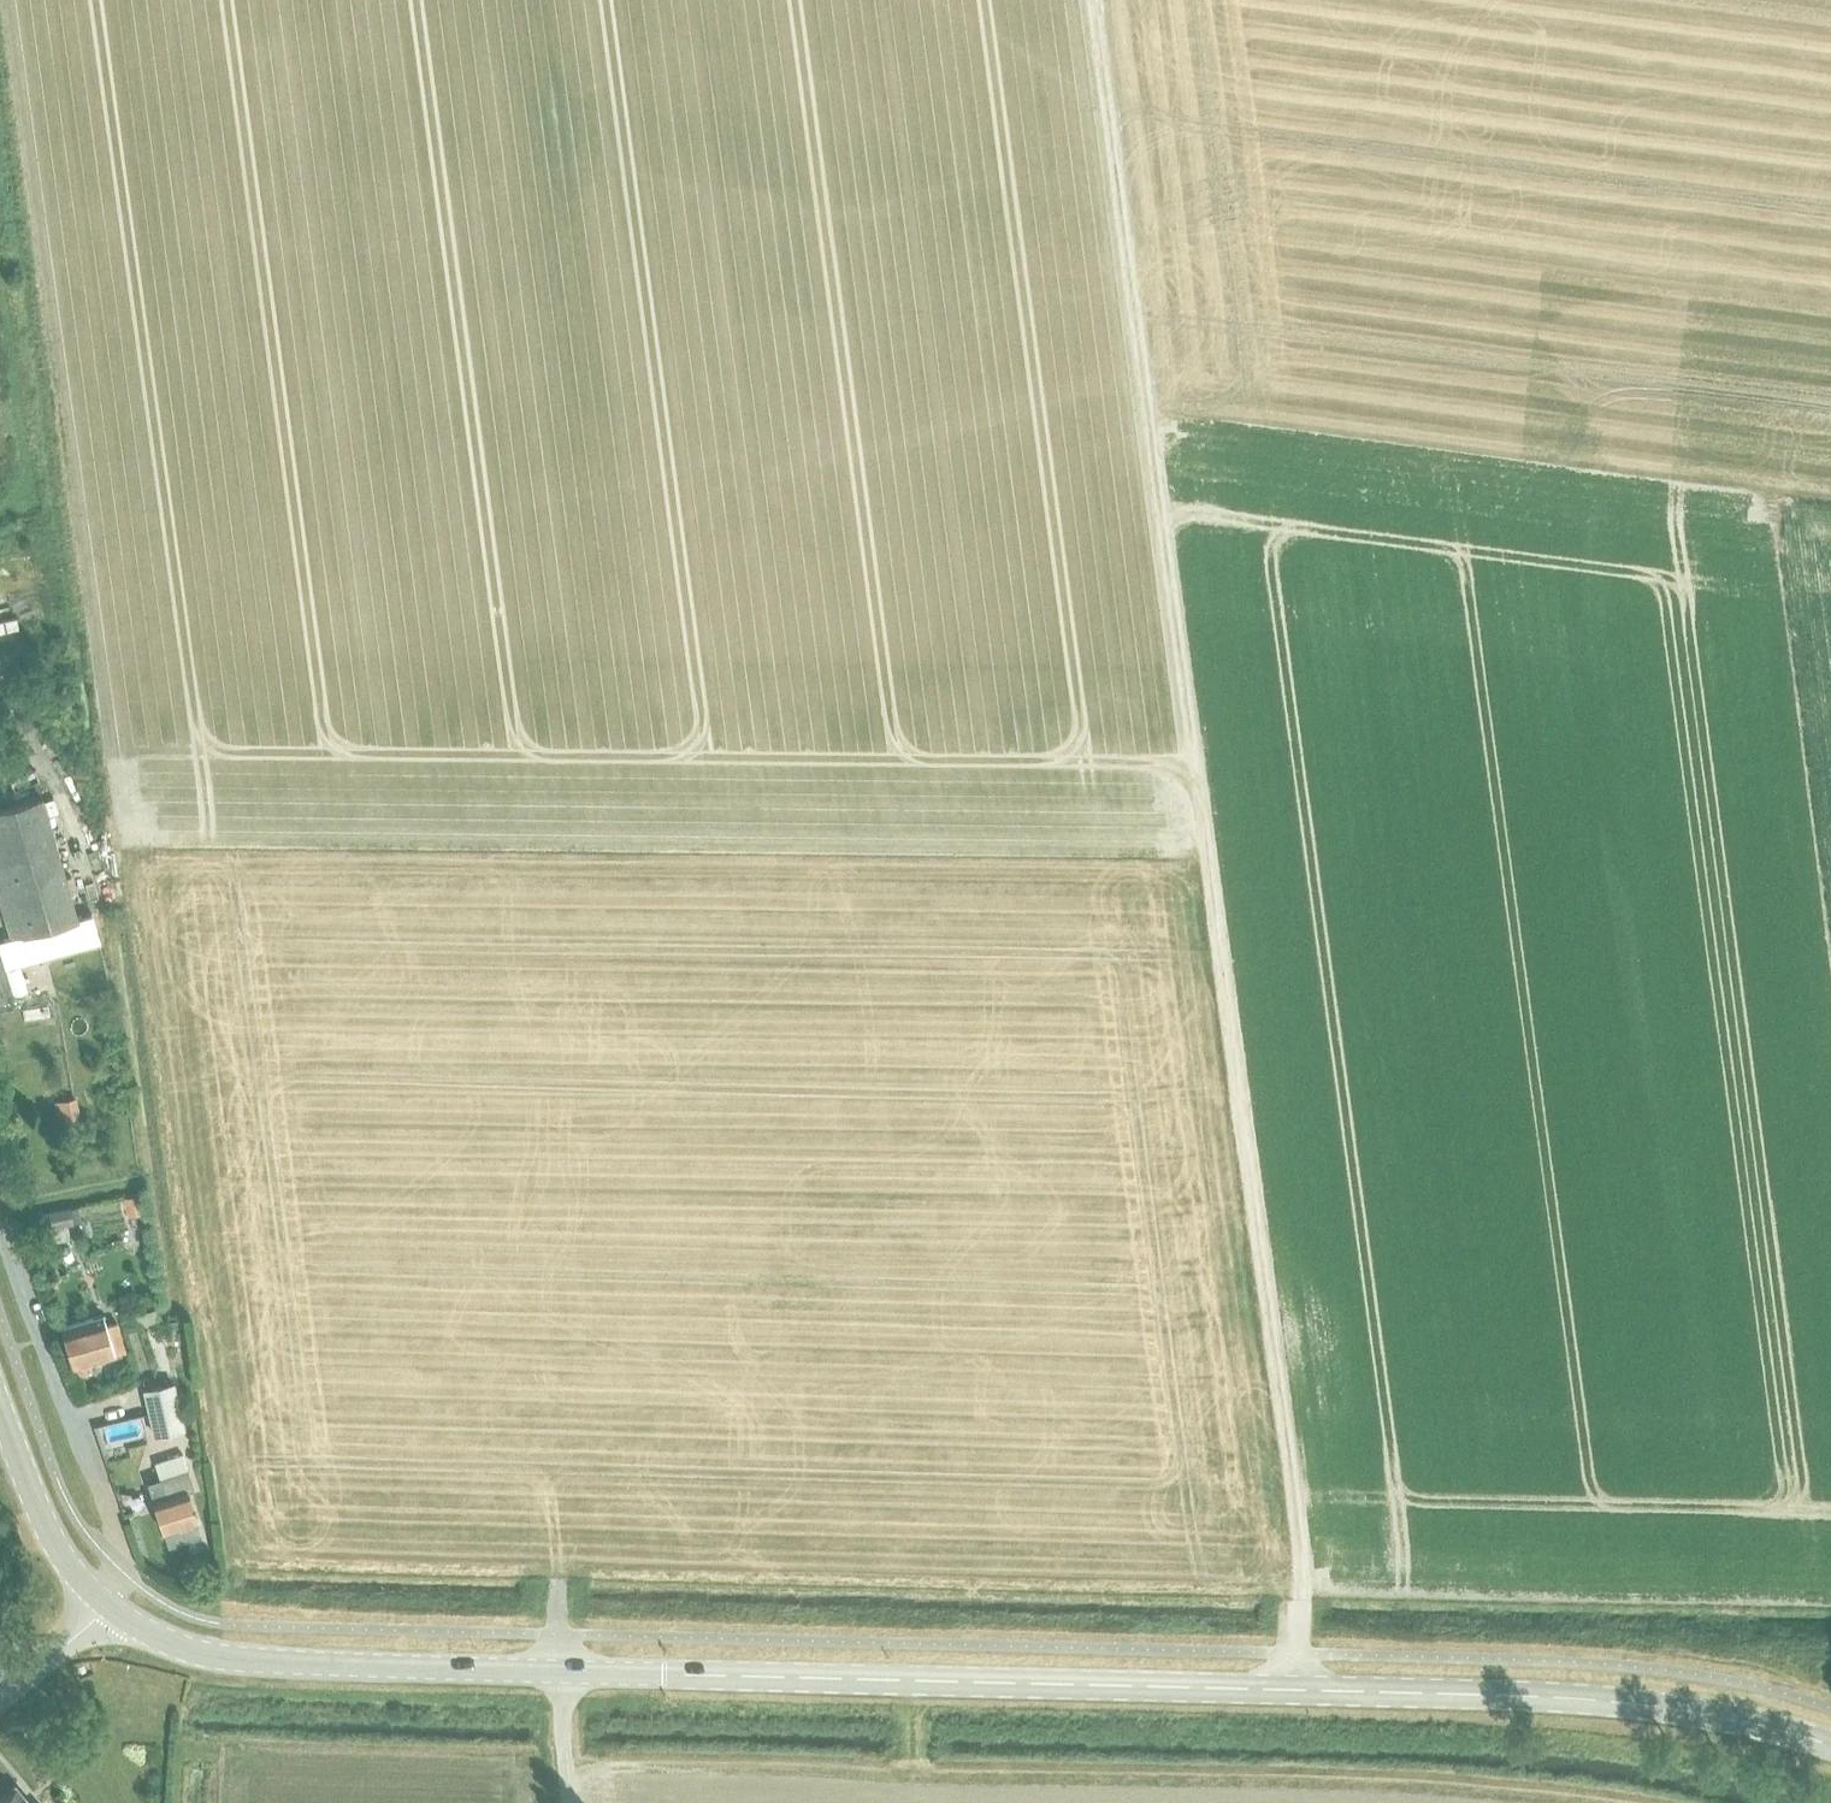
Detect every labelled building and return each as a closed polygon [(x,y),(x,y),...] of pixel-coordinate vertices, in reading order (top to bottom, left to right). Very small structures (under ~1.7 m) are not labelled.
[(12,937),(78,918),(43,796),(0,808),(0,896),(11,935),(12,937)] [(0,938),(0,949),(6,969),(100,942),(92,915),(78,919),(78,918),(12,937),(11,935),(0,938)] [(13,993),(10,982),(6,969),(0,949),(0,1003),(15,999),(15,998),(23,996),(21,990),(13,993)] [(48,1008),(23,1012),(24,1021),(49,1016),(48,1008)] [(61,1324),(73,1364),(125,1349),(116,1319),(106,1322),(103,1312),(61,1324)] [(148,1355),(136,1358),(140,1374),(151,1372),(148,1355)] [(174,1384),(145,1390),(155,1434),(184,1427),(174,1384)] [(160,1478),(148,1482),(154,1500),(164,1531),(168,1545),(183,1541),(200,1535),(197,1520),(187,1490),(194,1488),(188,1469),(183,1454),(155,1463),(160,1478)] [(0,1643),(0,1645),(11,1657),(18,1651),(7,1637),(0,1643)] [(9,1662),(0,1651),(0,1669),(9,1662)] [(15,1787),(0,1799),(0,1802),(28,1802),(15,1787)]
